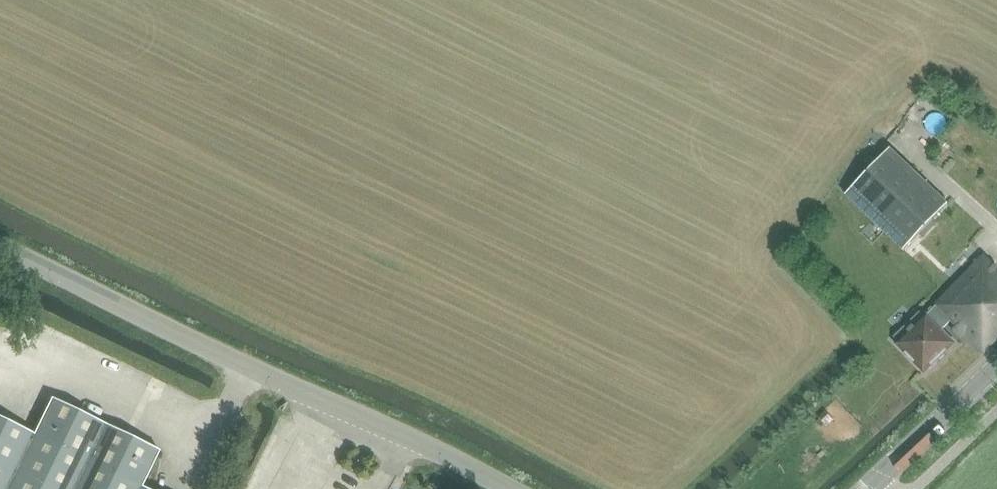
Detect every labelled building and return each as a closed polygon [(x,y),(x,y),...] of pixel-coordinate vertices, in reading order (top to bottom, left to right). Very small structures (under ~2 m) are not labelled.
[(888,148),(843,194),(903,252),(950,204),(888,148)] [(926,370),(954,343),(943,330),(953,321),(958,327),(954,330),(960,336),(962,334),(984,354),(996,340),(996,268),(984,256),(935,307),(936,309),(929,315),(928,314),(898,342),(926,370)] [(142,487),(159,451),(51,398),(33,434),(0,418),(0,488),(146,488),(142,487)] [(149,429),(146,437),(165,443),(167,435),(149,429)]
